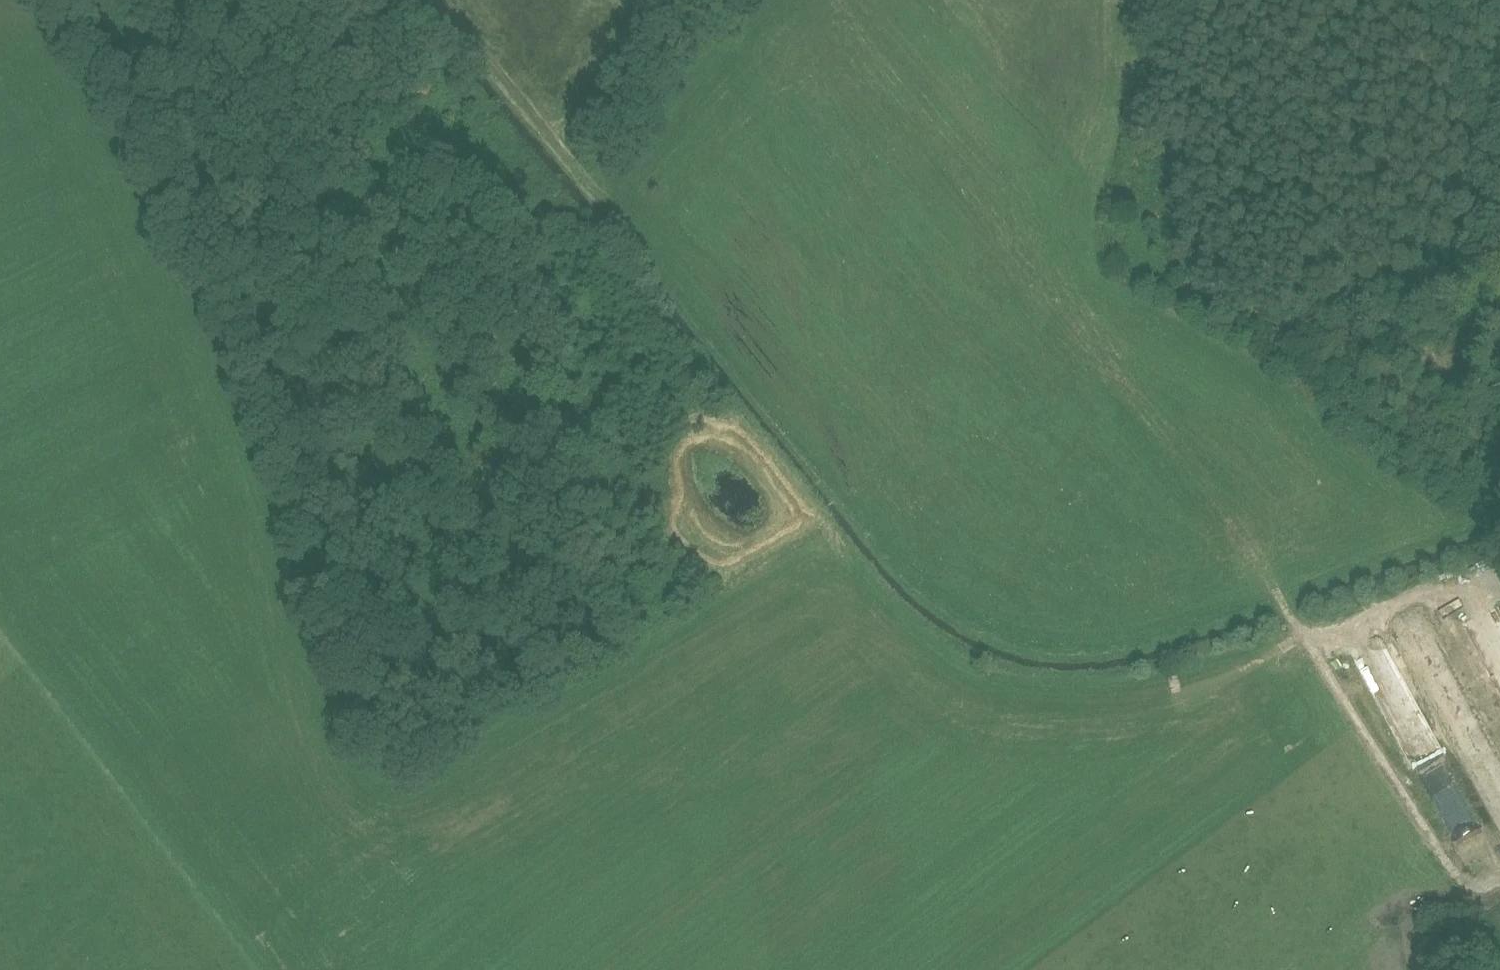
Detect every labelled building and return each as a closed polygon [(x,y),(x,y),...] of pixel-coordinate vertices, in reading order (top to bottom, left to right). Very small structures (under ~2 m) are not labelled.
[(1486,680),(1499,707),(1499,672),(1486,680)]
